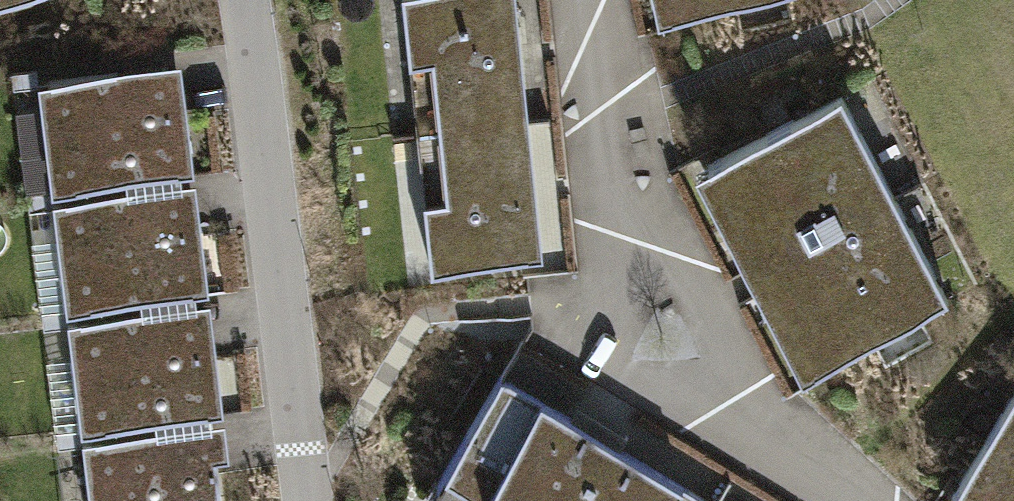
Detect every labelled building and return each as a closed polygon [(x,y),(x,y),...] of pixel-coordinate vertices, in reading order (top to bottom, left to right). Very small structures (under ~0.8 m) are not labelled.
[(105,0),(0,0),(0,27),(105,0)] [(421,129),(532,117),(519,0),(407,0),(421,129)] [(680,17),(754,0),(676,0),(680,17)] [(25,102),(43,214),(174,193),(155,80),(25,102)] [(706,172),(810,372),(943,304),(839,103),(706,172)] [(421,129),(437,271),(547,259),(532,117),(421,129)] [(43,214),(62,327),(192,305),(174,193),(43,214)] [(62,327),(81,439),(211,417),(192,305),(62,327)] [(738,470),(521,341),(426,500),(719,500),(738,470)] [(959,500),(1013,500),(1013,409),(959,500)] [(91,500),(225,500),(211,417),(81,439),(91,500)] [(738,470),(719,500),(789,500),(738,470)]
